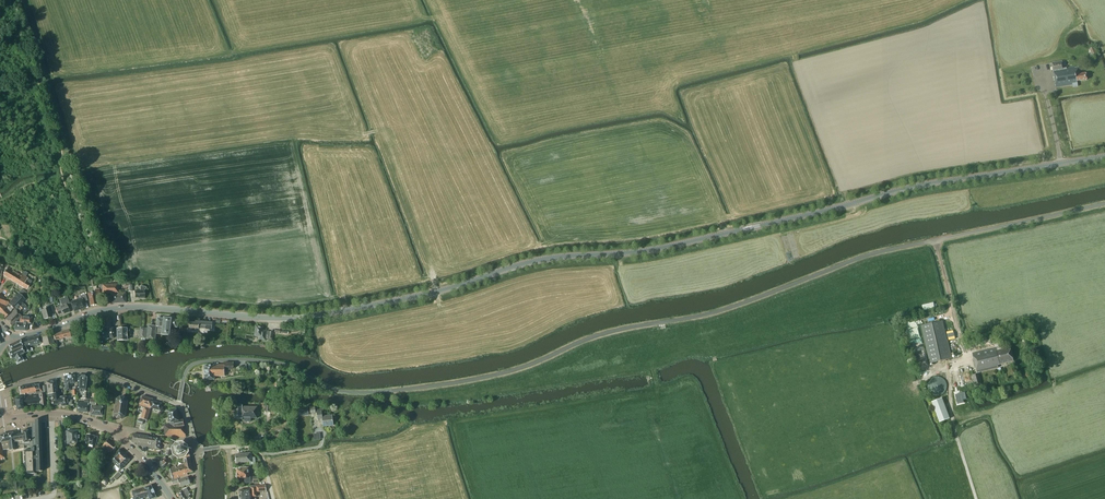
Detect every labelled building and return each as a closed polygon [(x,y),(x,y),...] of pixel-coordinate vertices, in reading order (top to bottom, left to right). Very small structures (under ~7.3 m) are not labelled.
[(1063,69),(1063,68),(1062,62),(1052,63),(1053,72),(1057,72),(1057,70),(1063,69)] [(1078,66),(1063,68),(1063,69),(1057,70),(1057,72),(1053,72),(1056,87),(1077,84),(1077,81),(1087,80),(1086,73),(1079,74),(1079,71),(1084,70),(1083,65),(1078,66)] [(22,276),(8,267),(3,275),(16,283),(19,277),(20,278),(21,277),(22,276)] [(19,277),(16,283),(27,289),(32,281),(27,278),(22,275),(22,276),(21,277),(20,278),(19,277)] [(118,293),(118,284),(102,285),(102,294),(110,294),(110,303),(125,303),(125,293),(118,293)] [(145,287),(140,286),(140,288),(140,290),(134,291),(134,298),(140,297),(140,299),(144,298),(144,297),(144,290),(146,288),(145,287)] [(100,295),(99,289),(94,290),(94,292),(88,293),(90,306),(97,304),(95,296),(100,295)] [(15,309),(5,319),(11,326),(21,316),(24,313),(28,308),(22,302),(25,299),(18,293),(8,304),(9,305),(6,308),(10,312),(13,308),(16,308),(17,308),(19,311),(18,312),(15,309)] [(87,300),(85,294),(81,296),(82,298),(70,302),(74,312),(85,307),(83,302),(87,300)] [(70,304),(67,297),(59,300),(62,306),(55,308),(58,316),(63,314),(63,315),(69,312),(66,305),(70,304)] [(0,311),(0,313),(5,318),(10,313),(6,308),(7,307),(6,306),(9,303),(7,301),(5,300),(2,303),(3,304),(1,306),(3,308),(0,311)] [(53,311),(51,305),(45,306),(46,309),(41,310),(44,319),(51,317),(49,312),(53,311)] [(111,328),(110,315),(101,316),(101,327),(101,329),(99,329),(99,339),(113,338),(112,328),(111,328)] [(32,317),(22,316),(20,318),(19,323),(16,322),(14,330),(26,331),(28,324),(30,324),(30,322),(32,317)] [(155,334),(162,334),(164,319),(157,318),(156,327),(148,326),(146,339),(155,340),(155,334)] [(164,318),(164,319),(162,334),(162,335),(169,336),(170,327),(177,327),(178,320),(171,320),(171,319),(164,318)] [(953,357),(944,319),(922,325),(931,363),(953,357)] [(192,331),(195,331),(196,328),(212,330),(213,323),(195,321),(195,323),(189,322),(189,328),(192,328),(192,331)] [(262,327),(256,326),(254,335),(259,336),(259,339),(265,340),(265,337),(268,338),(268,341),(271,341),(273,332),(262,330),(262,327)] [(126,340),(126,329),(116,329),(117,340),(126,340)] [(61,332),(63,338),(66,337),(66,338),(71,337),(69,330),(61,332)] [(63,338),(61,332),(53,335),(54,341),(63,338)] [(54,344),(51,335),(42,338),(43,347),(54,344)] [(33,337),(20,340),(24,350),(22,350),(24,353),(29,351),(28,347),(31,347),(31,346),(41,343),(39,336),(33,337)] [(20,355),(24,353),(22,350),(24,350),(20,340),(8,345),(11,351),(8,353),(11,359),(15,358),(17,363),(23,360),(20,355)] [(1014,361),(1011,346),(997,350),(996,347),(973,353),(978,372),(999,367),(999,365),(1014,361)] [(234,369),(234,362),(225,362),(225,364),(205,365),(205,380),(215,379),(215,376),(225,375),(225,370),(234,369)] [(1009,376),(1015,374),(1013,367),(1007,368),(1009,376)] [(963,380),(961,380),(959,369),(954,370),(957,386),(964,385),(963,380)] [(982,384),(980,373),(973,374),(975,385),(982,384)] [(75,383),(74,375),(63,376),(64,384),(65,384),(65,391),(72,390),(76,390),(75,386),(71,387),(71,385),(72,385),(72,383),(75,383)] [(88,376),(77,375),(77,390),(81,391),(80,398),(89,399),(89,392),(86,392),(88,376)] [(932,381),(933,382),(932,385),(943,390),(947,381),(935,376),(932,381)] [(47,393),(58,393),(56,379),(46,381),(47,393)] [(42,391),(41,384),(35,385),(34,384),(19,387),(20,394),(30,392),(30,393),(36,392),(36,393),(38,393),(38,392),(42,391)] [(30,396),(31,404),(40,403),(40,406),(45,405),(44,394),(46,394),(45,385),(42,386),(43,394),(30,396)] [(967,399),(965,392),(955,395),(958,404),(964,403),(963,400),(967,399)] [(59,393),(58,393),(47,393),(48,399),(52,398),(52,404),(61,404),(60,397),(59,397),(59,393)] [(23,405),(31,404),(30,396),(24,396),(24,399),(22,399),(22,397),(15,398),(16,410),(23,409),(23,405)] [(125,397),(120,396),(116,399),(114,415),(117,418),(121,419),(125,416),(128,401),(125,397)] [(153,399),(142,396),(139,406),(144,407),(141,418),(147,420),(150,409),(153,399)] [(61,406),(68,406),(68,405),(71,405),(71,400),(68,400),(68,397),(60,397),(61,404),(61,406)] [(939,421),(949,418),(942,397),(932,401),(939,421)] [(88,400),(84,400),(84,402),(77,402),(77,403),(76,403),(76,411),(88,412),(88,404),(88,402),(88,400)] [(96,400),(90,400),(90,404),(91,404),(91,406),(90,406),(90,415),(101,416),(102,407),(102,406),(95,406),(95,405),(96,400)] [(153,401),(151,407),(160,410),(162,403),(153,401)] [(243,404),(235,404),(235,418),(242,418),(242,416),(245,416),(245,421),(250,421),(250,418),(257,418),(257,406),(243,406),(243,404)] [(178,421),(176,410),(167,411),(170,424),(164,425),(165,435),(186,437),(183,420),(178,421)] [(321,412),(320,412),(318,412),(317,412),(318,419),(318,420),(318,422),(320,424),(321,424),(322,423),(323,426),(333,425),(332,415),(322,416),(321,412)] [(2,461),(2,460),(4,459),(2,450),(8,449),(9,451),(15,450),(24,448),(23,445),(30,447),(30,450),(23,450),(24,474),(34,474),(34,471),(42,471),(40,422),(40,420),(34,420),(34,424),(32,424),(32,428),(30,429),(31,435),(28,435),(27,430),(21,431),(22,434),(13,435),(12,433),(0,435),(0,461),(2,461)] [(77,443),(76,430),(66,431),(67,444),(70,444),(70,443),(74,443),(74,444),(77,443)] [(94,436),(87,434),(84,446),(89,447),(89,448),(95,449),(97,437),(94,436)] [(138,445),(143,446),(144,441),(142,440),(143,435),(134,434),(132,442),(138,443),(138,445)] [(149,436),(143,435),(142,440),(144,441),(148,441),(153,441),(152,442),(161,443),(162,438),(153,437),(149,437),(149,436)] [(116,446),(108,440),(103,446),(111,452),(116,446)] [(148,441),(144,441),(143,446),(152,447),(151,449),(160,450),(161,443),(152,442),(153,441),(148,441)] [(182,445),(181,445),(178,445),(177,446),(175,448),(175,449),(176,453),(179,455),(182,455),(183,458),(190,457),(189,452),(185,453),(185,452),(185,451),(185,447),(182,445)] [(114,464),(124,454),(119,449),(110,460),(114,464)] [(252,457),(252,452),(235,454),(236,462),(247,461),(248,465),(256,464),(255,457),(252,457)] [(130,459),(124,454),(114,464),(120,470),(130,459)] [(170,463),(165,457),(164,458),(163,457),(158,462),(163,469),(168,465),(170,463)] [(193,472),(190,458),(183,459),(184,464),(178,466),(178,465),(169,468),(173,479),(187,475),(187,473),(193,472)] [(246,467),(246,466),(241,467),(241,468),(236,468),(237,478),(245,477),(245,483),(251,483),(251,477),(250,477),(249,472),(250,472),(249,467),(246,467)] [(121,474),(119,472),(113,477),(116,480),(121,474)] [(190,484),(188,477),(179,479),(181,487),(190,484)] [(265,484),(250,485),(251,489),(239,489),(239,498),(256,498),(253,498),(252,497),(257,496),(257,492),(266,491),(265,484)] [(151,485),(144,487),(144,488),(132,491),(134,498),(143,498),(142,498),(147,497),(147,498),(148,498),(149,498),(152,498),(156,497),(151,485)] [(186,488),(182,490),(176,493),(180,498),(188,498),(190,498),(189,495),(190,494),(186,488)]
